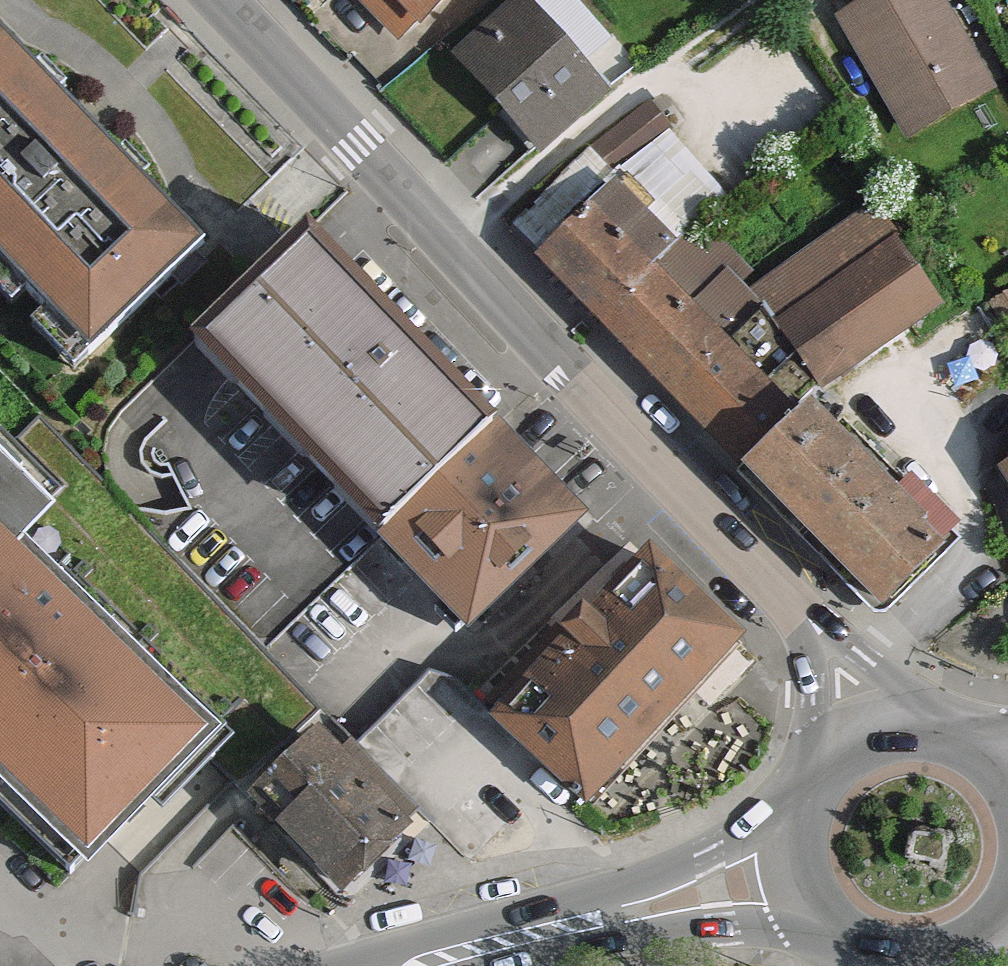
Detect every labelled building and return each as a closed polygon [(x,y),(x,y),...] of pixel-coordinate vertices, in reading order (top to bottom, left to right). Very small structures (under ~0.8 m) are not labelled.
[(382,11),(393,0),(371,0),(382,11)] [(424,23),(447,0),(402,0),(424,23)] [(562,60),(602,24),(581,0),(529,0),(518,10),(461,60),(520,126),(539,147),(595,97),(562,60)] [(913,127),(987,85),(939,0),(870,0),(872,3),(850,16),(913,127)] [(59,109),(40,128),(53,142),(80,116),(0,34),(0,48),(59,109)] [(0,48),(0,263),(89,355),(197,251),(106,158),(87,177),(73,162),(62,151),(53,142),(40,128),(59,109),(0,48)] [(591,151),(613,179),(670,135),(652,112),(648,107),(591,151)] [(204,244),(100,136),(73,162),(87,177),(106,158),(197,251),(204,244)] [(602,315),(669,248),(639,216),(656,201),(630,173),(544,256),(602,315)] [(878,208),(835,237),(855,266),(863,261),(898,237),(878,208)] [(372,500),(397,526),(492,434),(472,413),(476,410),(449,383),(444,387),(412,354),(416,350),(394,327),(390,331),(349,289),(353,285),(322,253),(303,233),(193,336),(213,357),(334,485),(340,480),(365,507),(372,500)] [(855,266),(835,237),(785,273),(807,301),(833,282),(855,266)] [(940,298),(898,237),(863,261),(907,321),(940,298)] [(708,291),(669,248),(602,315),(675,390),(765,306),(731,270),(708,291)] [(855,266),(833,282),(878,342),(907,321),(863,261),(855,266)] [(0,263),(0,292),(75,369),(89,355),(0,263)] [(833,282),(807,301),(852,361),(878,342),(833,282)] [(777,323),(805,361),(821,383),(852,361),(807,301),(777,323)] [(805,361),(777,323),(765,306),(675,390),(748,464),(803,410),(796,402),(787,410),(777,400),(773,392),(805,361)] [(954,528),(876,447),(857,465),(828,435),(803,410),(748,464),(882,602),(954,528)] [(828,435),(857,465),(876,447),(847,416),(828,435)] [(397,526),(384,538),(461,618),(569,514),(492,434),(397,526)] [(11,547),(42,515),(10,484),(23,471),(0,449),(0,775),(54,828),(63,820),(95,852),(96,852),(188,758),(154,726),(174,705),(11,547)] [(334,485),(359,512),(365,507),(340,480),(334,485)] [(384,538),(397,526),(372,500),(365,507),(359,512),(384,538)] [(569,514),(461,618),(467,625),(575,520),(569,514)] [(544,640),(485,706),(518,735),(555,768),(589,799),(739,634),(652,559),(592,617),(593,618),(591,620),(588,617),(585,620),(582,616),(575,623),(573,628),(570,634),(569,638),(570,643),(567,643),(558,653),(544,640)] [(429,675),(357,746),(364,753),(389,778),(468,690),(456,679),(429,675)] [(468,690),(389,778),(420,810),(436,826),(518,735),(485,706),(468,690)] [(345,882),(420,810),(389,778),(364,753),(349,769),(321,741),(262,799),(345,882)] [(95,852),(63,820),(54,828),(7,782),(0,788),(0,809),(70,878),(95,852)]
